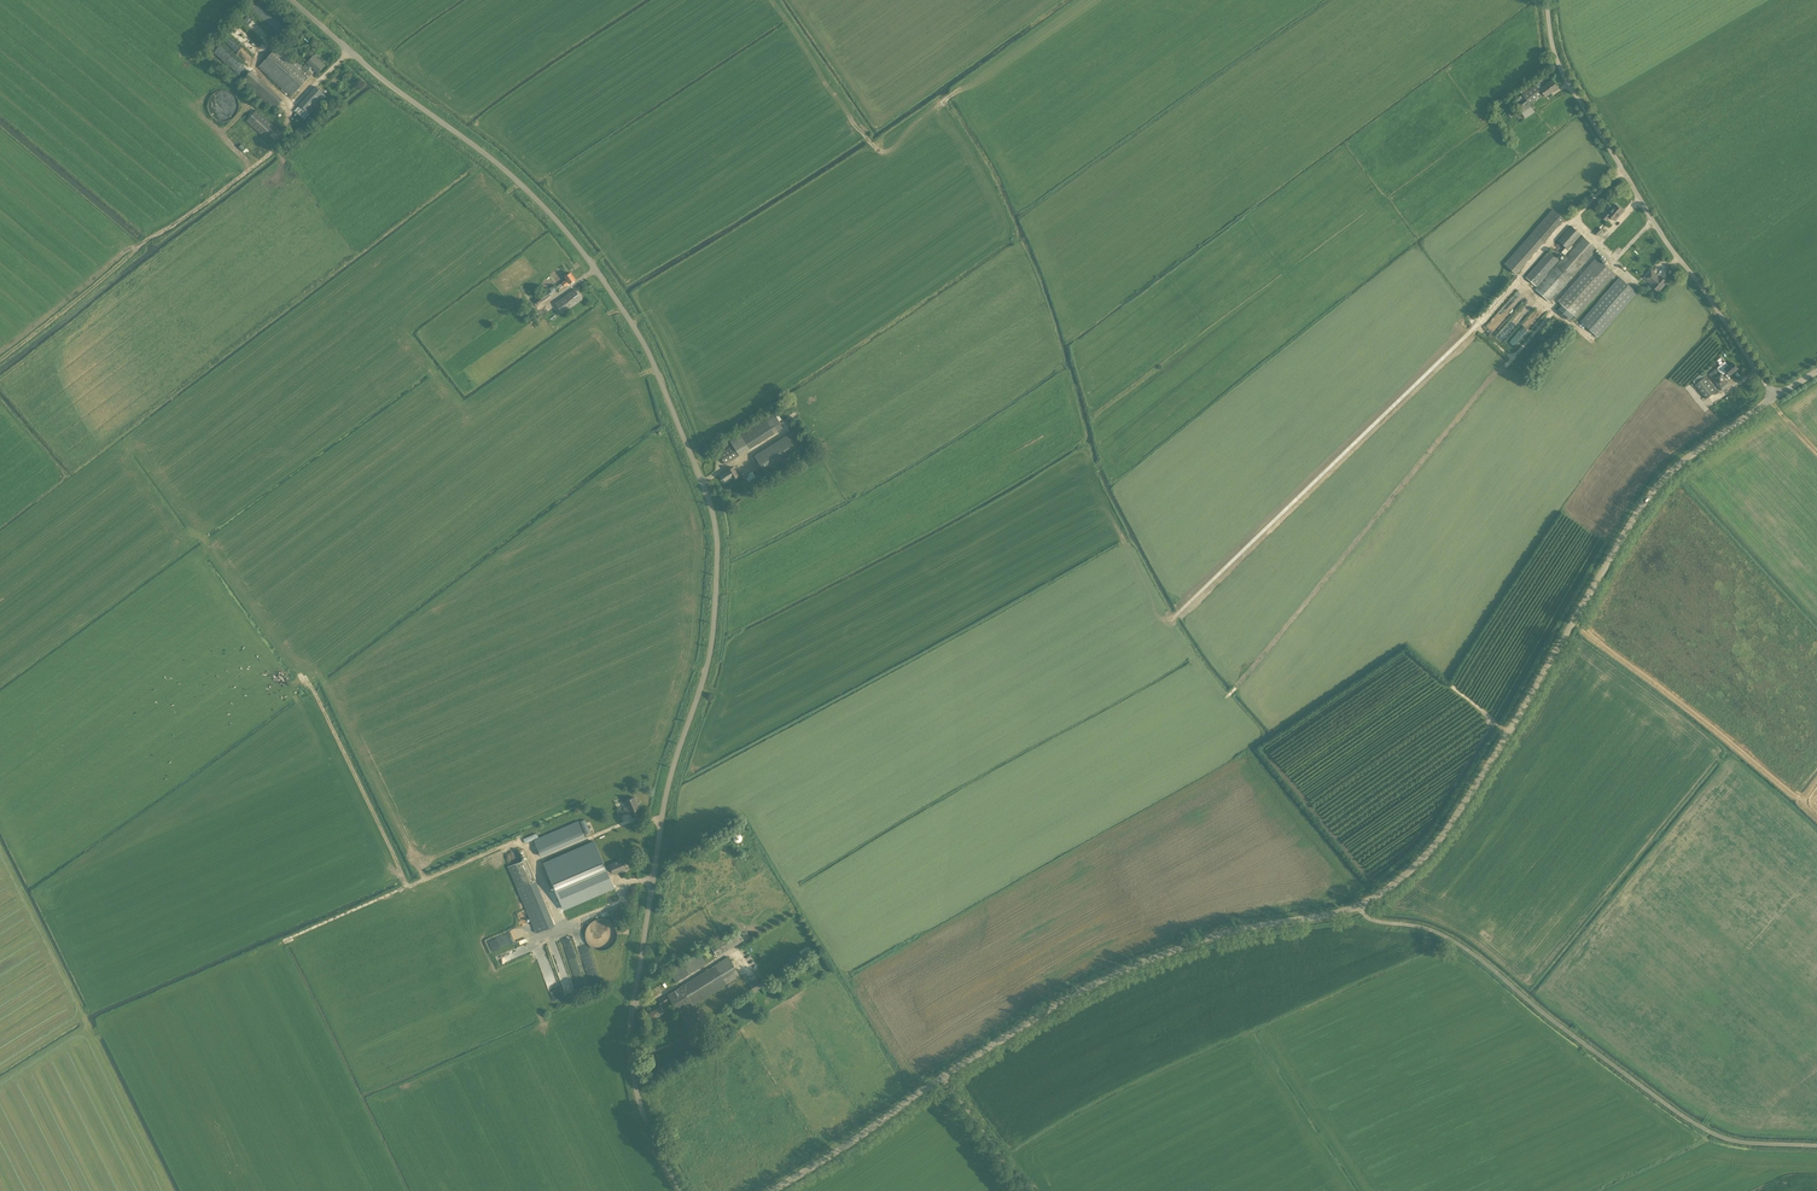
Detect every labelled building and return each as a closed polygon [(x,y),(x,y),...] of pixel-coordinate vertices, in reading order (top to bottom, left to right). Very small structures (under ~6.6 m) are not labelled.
[(264,20),(270,15),(257,3),(252,9),(264,20)] [(312,74),(308,70),(311,66),(317,72),(324,65),(313,55),(307,62),(309,65),(308,66),(305,64),(303,66),(279,44),(258,67),(291,97),(312,74)] [(283,100),(250,71),(241,81),(274,110),(283,100)] [(1511,118),(1516,115),(1520,121),(1525,118),(1535,111),(1530,104),(1544,94),(1545,96),(1557,87),(1552,80),(1541,88),(1538,83),(1535,85),(1522,94),(1513,101),(1518,106),(1517,107),(1508,114),(1511,118)] [(316,86),(299,104),(300,105),(295,110),(305,120),(310,114),(323,100),(326,96),(316,86)] [(232,89),(207,97),(215,121),(240,114),(232,89)] [(266,139),(268,136),(276,127),(256,109),(246,121),(266,139)] [(1614,220),(1623,211),(1615,204),(1607,213),(1605,211),(1601,216),(1607,221),(1611,217),(1614,220)] [(1516,274),(1528,259),(1564,219),(1553,209),(1504,264),(1516,274)] [(1571,246),(1581,234),(1571,225),(1558,240),(1566,247),(1562,252),(1565,255),(1548,274),(1547,273),(1559,260),(1548,251),(1525,277),(1537,287),(1535,289),(1550,302),(1597,249),(1582,236),(1572,247),(1571,246)] [(1603,231),(1599,227),(1594,232),(1596,233),(1598,236),(1603,231)] [(1016,236),(1010,240),(1013,245),(1019,241),(1016,236)] [(1616,274),(1597,256),(1557,301),(1565,307),(1561,311),(1568,317),(1571,314),(1576,318),(1612,278),(1614,281),(1617,278),(1615,275),(1616,274)] [(1658,291),(1667,282),(1659,275),(1658,276),(1651,269),(1644,277),(1652,284),(1651,285),(1658,291)] [(569,283),(569,284),(575,279),(570,272),(564,276),(566,279),(562,282),(565,286),(569,283)] [(1637,292),(1619,277),(1580,321),(1598,337),(1637,292)] [(538,304),(553,293),(556,291),(552,286),(549,288),(546,290),(545,288),(540,292),(541,294),(534,299),(538,304)] [(554,303),(562,314),(582,300),(574,289),(554,303)] [(1517,292),(1495,319),(1498,322),(1498,323),(1501,326),(1524,298),(1517,292)] [(1508,341),(1514,347),(1529,331),(1523,326),(1508,341)] [(1498,338),(1505,342),(1510,331),(1504,327),(1498,338)] [(1722,375),(1727,371),(1730,374),(1737,368),(1732,362),(1728,365),(1725,361),(1716,368),(1708,374),(1721,391),(1729,384),(1722,375)] [(1716,390),(1705,377),(1701,373),(1693,382),(1696,385),(1695,385),(1705,398),(1716,390)] [(739,455),(783,428),(779,421),(781,420),(776,412),(774,413),(774,412),(729,439),(732,445),(719,454),(725,464),(739,455)] [(807,446),(796,429),(754,456),(765,473),(807,446)] [(733,479),(738,476),(733,467),(728,470),(721,475),(725,480),(731,476),(733,479)] [(625,801),(627,806),(623,808),(626,814),(639,808),(634,797),(625,801)] [(541,856),(585,837),(578,820),(538,837),(536,833),(523,839),(525,843),(534,840),(541,856)] [(733,836),(737,843),(743,840),(739,833),(733,836)] [(526,859),(509,865),(527,913),(527,905),(529,904),(525,904),(532,901),(531,898),(533,898),(536,897),(536,930),(537,932),(539,932),(556,925),(537,878),(536,879),(528,859),(526,859)] [(605,867),(606,871),(607,871),(608,872),(612,871),(613,874),(626,868),(622,859),(609,864),(609,865),(605,867)] [(594,919),(592,947),(615,948),(616,920),(594,919)] [(718,954),(745,939),(740,930),(713,945),(718,954)] [(487,940),(491,951),(499,949),(496,937),(487,940)] [(579,984),(584,982),(572,942),(568,937),(557,940),(560,950),(556,952),(559,955),(557,957),(556,957),(555,958),(552,959),(555,962),(559,961),(561,964),(559,966),(564,972),(566,970),(568,977),(570,979),(567,981),(570,984),(565,989),(573,986),(573,985),(580,983),(579,984)] [(510,961),(508,956),(506,957),(505,954),(498,956),(500,964),(510,961)] [(676,981),(706,963),(701,955),(671,973),(676,981)] [(703,998),(742,976),(731,956),(683,982),(688,990),(692,988),(696,995),(700,993),(703,998)] [(751,956),(741,963),(746,972),(757,965),(751,956)] [(592,960),(583,963),(588,977),(596,974),(592,960)] [(749,982),(756,991),(763,985),(756,976),(749,982)] [(663,985),(655,988),(657,994),(666,990),(663,985)] [(683,985),(668,993),(690,1031),(705,1022),(683,985)] [(653,1017),(666,1012),(667,1014),(674,1011),(666,995),(659,998),(661,1003),(649,1009),(653,1017)] [(759,1023),(752,1028),(759,1040),(767,1036),(762,1028),(776,1020),(770,1011),(757,1019),(759,1023)]
